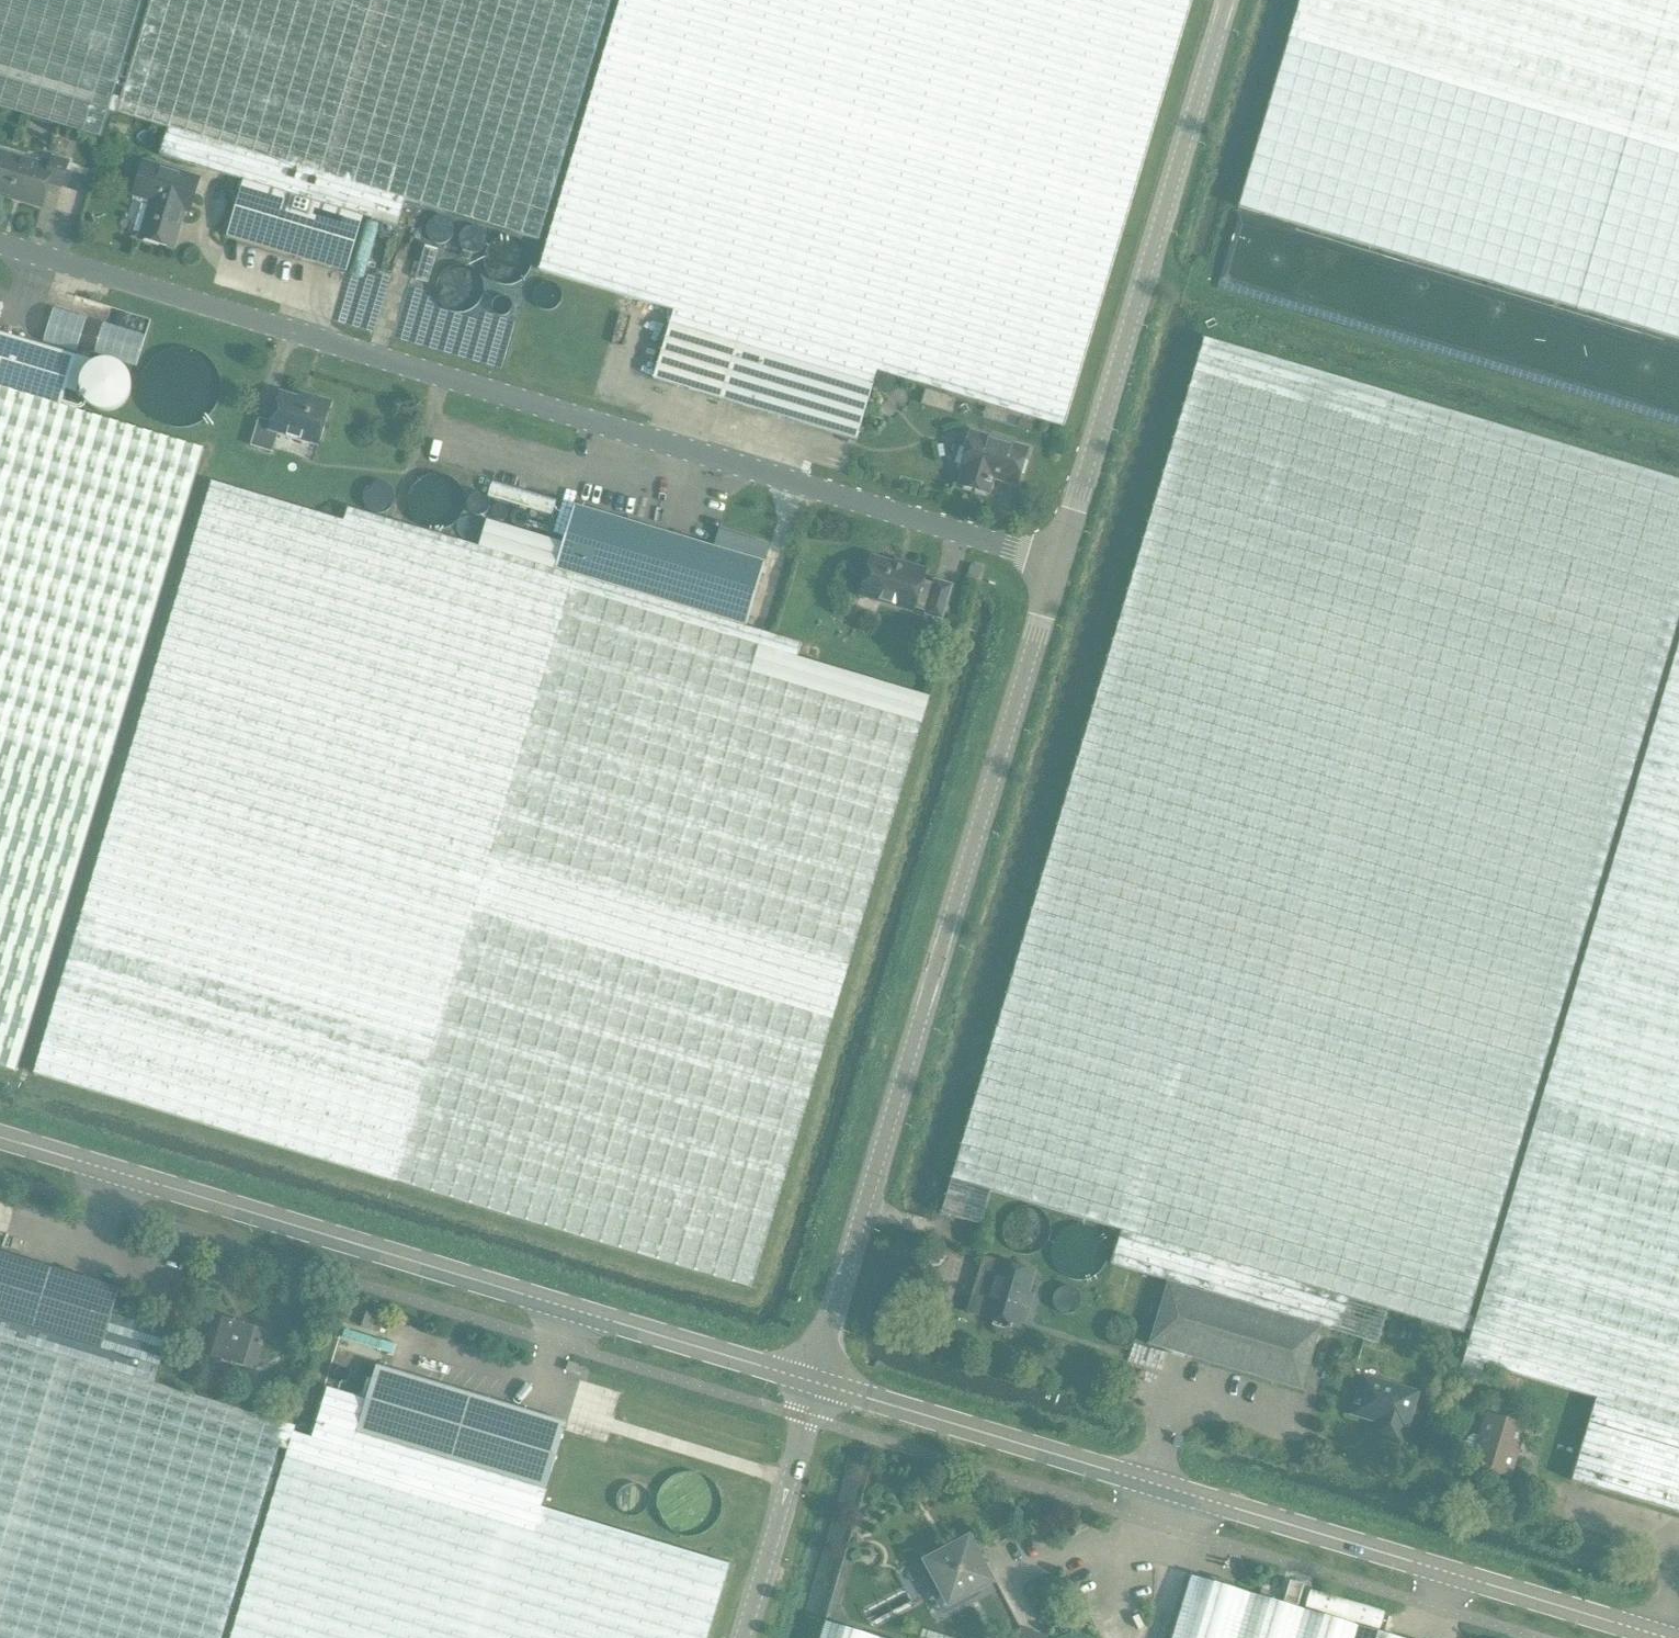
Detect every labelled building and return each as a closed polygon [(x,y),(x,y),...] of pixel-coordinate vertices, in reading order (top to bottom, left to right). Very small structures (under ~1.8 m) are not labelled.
[(100,136),(140,0),(0,0),(0,107),(100,136)] [(404,201),(536,241),(608,0),(151,0),(117,114),(167,129),(159,156),(228,176),(236,151),(404,201)] [(539,270),(674,311),(877,372),(1062,427),(1190,0),(620,0),(539,270)] [(1238,208),(1678,340),(1678,0),(1301,0),(1238,208)] [(67,162),(53,157),(50,166),(1,151),(0,153),(0,192),(19,198),(18,201),(39,208),(46,183),(59,187),(67,162)] [(396,227),(404,201),(236,151),(228,176),(244,181),(362,217),(396,227)] [(189,212),(199,179),(144,162),(132,200),(150,205),(140,237),(174,247),(184,211),(189,212)] [(362,217),(244,181),(227,236),(346,272),(362,217)] [(877,372),(674,311),(653,379),(856,440),(877,372)] [(76,356),(0,333),(0,389),(61,407),(76,356)] [(1168,1282),(1321,1328),(1376,1345),(1387,1312),(1461,1334),(1678,606),(1678,480),(1203,337),(941,1213),(977,1224),(987,1192),(1118,1231),(1108,1264),(1168,1282)] [(16,1071),(204,450),(61,407),(0,389),(0,1067),(16,1071)] [(315,447),(328,404),(308,398),(307,403),(276,394),(267,423),(255,419),(247,447),(269,453),(275,435),(315,447)] [(1015,483),(1025,450),(969,433),(959,467),(964,468),(959,485),(986,493),(991,476),(1015,483)] [(745,626),(556,569),(478,546),(348,507),(343,522),(210,482),(32,1077),(750,1291),(928,697),(797,658),(802,643),(745,626)] [(575,506),(564,543),(556,569),(745,626),(769,545),(719,530),(714,548),(575,506)] [(478,546),(556,569),(564,543),(486,520),(478,546)] [(941,618),(950,587),(936,583),(935,585),(922,581),(925,572),(905,566),(904,568),(871,558),(860,596),(912,611),(913,608),(927,612),(927,614),(941,618)] [(978,577),(980,570),(971,567),(969,575),(978,577)] [(1678,1426),(1678,638),(1458,1372),(1480,1379),(1483,1367),(1592,1400),(1678,1426)] [(154,1384),(169,1333),(112,1316),(120,1288),(0,1252),(0,1338),(154,1384)] [(1023,1307),(1034,1272),(983,1257),(965,1313),(1022,1330),(1028,1309),(1023,1307)] [(1302,1392),(1321,1328),(1168,1282),(1148,1345),(1302,1392)] [(362,1326),(372,1330),(377,1315),(367,1311),(362,1326)] [(255,1370),(266,1332),(244,1326),(245,1324),(234,1321),(233,1323),(211,1316),(200,1354),(222,1360),(221,1362),(232,1366),(233,1364),(255,1370)] [(345,1330),(342,1340),(392,1355),(395,1345),(345,1330)] [(154,1384),(0,1338),(0,1637),(222,1637),(287,1424),(154,1384)] [(377,1365),(366,1400),(356,1432),(546,1490),(566,1422),(377,1365)] [(1404,1430),(1415,1393),(1359,1376),(1348,1413),(1374,1421),(1370,1436),(1396,1444),(1401,1429),(1404,1430)] [(546,1490),(356,1432),(366,1400),(327,1388),(312,1438),(293,1433),(231,1637),(707,1637),(729,1565),(540,1507),(546,1490)] [(1592,1400),(1568,1482),(1678,1516),(1678,1426),(1592,1400)] [(1508,1477),(1522,1428),(1483,1417),(1478,1436),(1472,1434),(1466,1438),(1463,1448),(1467,1454),(1472,1455),(1469,1466),(1508,1477)] [(949,1603),(989,1581),(983,1568),(987,1566),(978,1551),(975,1553),(968,1541),(928,1562),(934,1575),(930,1577),(938,1592),(942,1590),(949,1603)] [(1234,1589),(1234,1590),(1191,1577),(1172,1637),(1396,1637),(1234,1589)] [(825,1623),(820,1637),(876,1637),(825,1623)]
